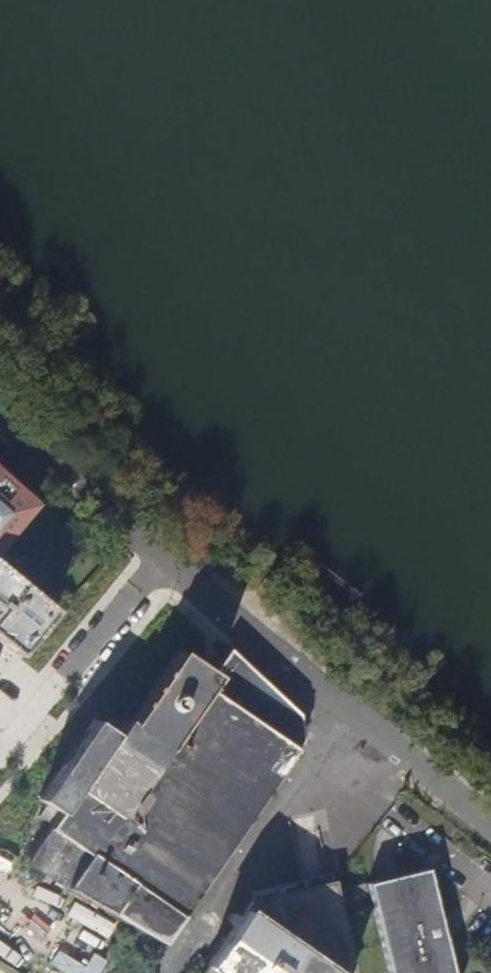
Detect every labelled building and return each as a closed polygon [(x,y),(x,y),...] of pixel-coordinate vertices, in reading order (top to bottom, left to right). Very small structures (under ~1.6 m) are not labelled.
[(43,505),(0,468),(0,553),(43,505)] [(25,663),(65,615),(0,560),(0,642),(25,663)] [(54,826),(27,865),(165,944),(302,740),(302,718),(231,651),(215,674),(182,651),(116,735),(93,721),(40,798),(48,806),(40,817),(54,826)] [(441,907),(427,864),(369,883),(398,972),(463,972),(451,937),(441,907)] [(362,885),(343,890),(346,902),(365,897),(362,885)] [(254,900),(204,968),(210,972),(351,972),(338,908),(334,887),(254,900)] [(441,907),(451,937),(457,931),(452,912),(441,907)] [(96,950),(88,964),(59,948),(52,961),(73,972),(98,972),(107,956),(96,950)]
